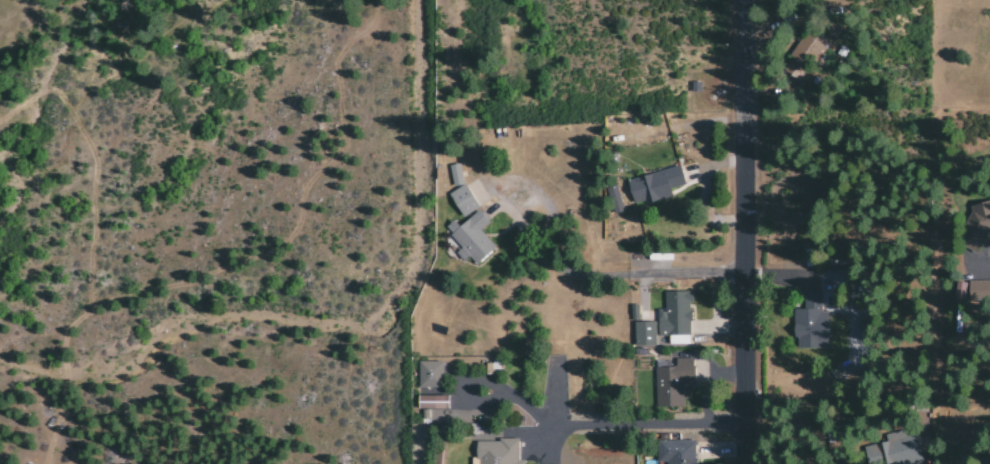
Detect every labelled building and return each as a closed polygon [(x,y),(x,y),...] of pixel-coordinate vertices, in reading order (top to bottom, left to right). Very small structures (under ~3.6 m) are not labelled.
[(788,56),(807,69),(822,46),(802,33),(788,56)] [(447,166),(453,187),(462,184),(457,164),(447,166)] [(670,196),(668,189),(683,185),(678,166),(625,180),(633,207),(670,196)] [(448,192),(459,217),(476,209),(465,185),(448,192)] [(613,214),(623,211),(614,186),(604,189),(613,214)] [(968,234),(989,233),(989,203),(967,204),(968,234)] [(494,248),(479,230),(487,223),(477,210),(458,226),(453,220),(443,228),(460,248),(455,253),(462,262),(468,257),(474,265),(494,248)] [(967,281),(967,300),(989,300),(989,281),(967,281)] [(663,292),(664,309),(656,310),(656,336),(667,336),(667,345),(689,344),(688,292),(663,292)] [(637,305),(629,306),(630,321),(638,321),(637,305)] [(796,349),(827,349),(827,310),(792,309),(792,339),(796,339),(796,349)] [(655,346),(654,322),(632,323),(633,347),(655,346)] [(692,383),(692,359),(674,359),(674,367),(654,367),(654,406),(684,405),(683,383),(692,383)] [(417,388),(440,388),(440,362),(417,362),(417,388)] [(417,410),(447,409),(447,396),(416,396),(417,410)] [(866,463),(910,463),(928,461),(923,432),(907,435),(906,429),(883,433),(885,441),(862,445),(866,463)] [(522,459),(517,459),(517,439),(474,439),(474,457),(470,457),(470,463),(522,463),(522,459)] [(695,440),(655,440),(655,461),(667,461),(667,463),(695,463),(695,440)]
